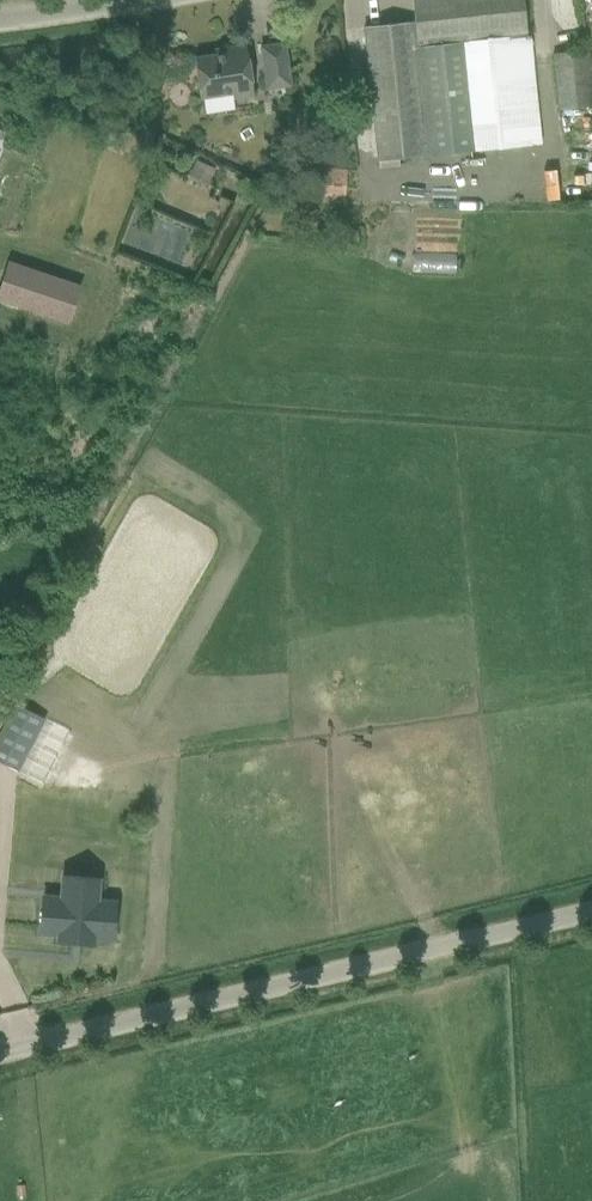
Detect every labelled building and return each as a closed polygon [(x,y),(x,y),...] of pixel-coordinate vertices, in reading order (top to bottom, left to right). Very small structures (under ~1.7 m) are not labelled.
[(417,46),(527,35),(523,0),(412,0),(414,22),(417,46)] [(417,46),(414,22),(364,27),(377,159),(428,154),(417,46)] [(527,35),(417,46),(428,154),(540,142),(530,35),(527,35)] [(263,46),(270,88),(291,84),(284,42),(263,46)] [(227,53),(195,58),(201,98),(233,93),(234,98),(253,94),(246,45),(226,48),(227,53)] [(574,120),(573,108),(591,107),(591,70),(591,51),(553,54),(554,64),(556,97),(543,98),(544,116),(558,115),(557,109),(558,109),(559,123),(574,121),(574,120)] [(9,128),(0,125),(0,159),(9,128)] [(190,176),(209,184),(216,169),(197,160),(190,176)] [(303,163),(299,191),(346,196),(349,169),(303,163)] [(68,322),(78,291),(8,268),(0,292),(0,299),(68,322)] [(17,770),(35,735),(43,719),(16,706),(0,739),(0,761),(17,770)] [(45,902),(27,898),(20,931),(38,935),(37,942),(68,949),(70,942),(89,946),(96,913),(77,909),(79,902),(47,895),(45,902)]
